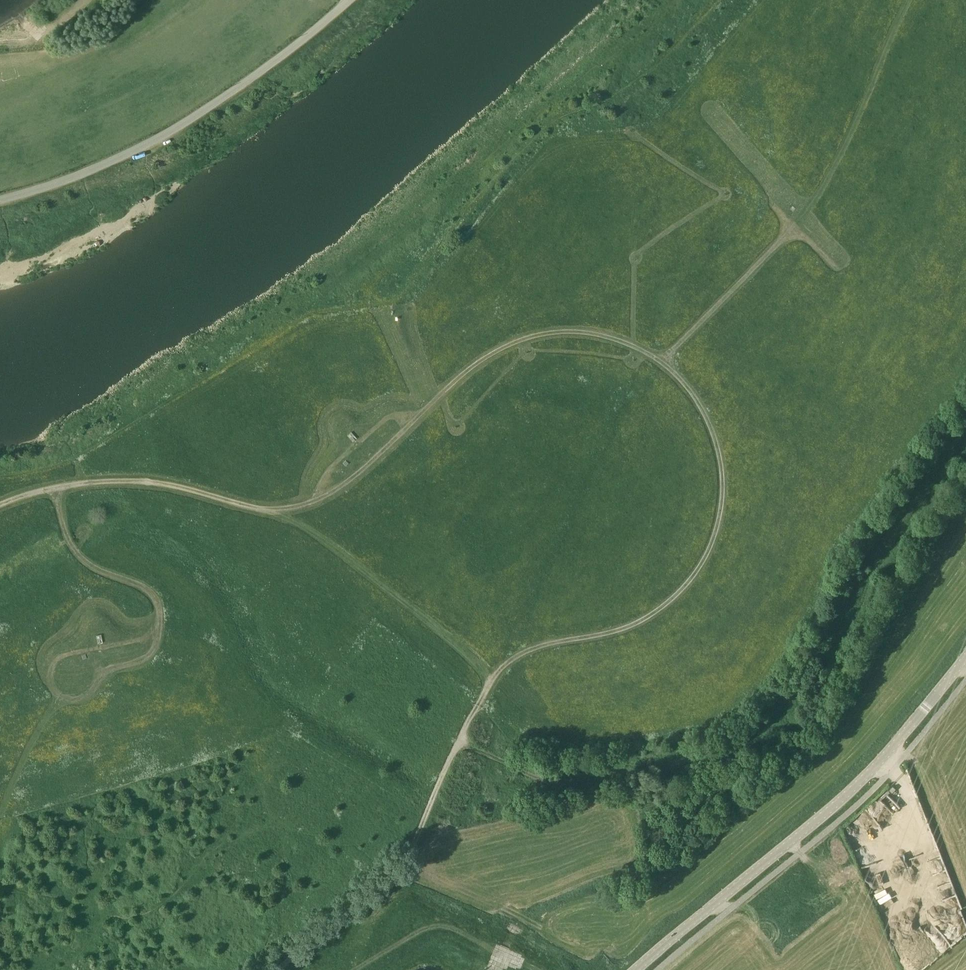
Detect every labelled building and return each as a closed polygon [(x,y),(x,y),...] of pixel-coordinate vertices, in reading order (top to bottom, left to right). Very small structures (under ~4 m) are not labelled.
[(353,442),(358,438),(352,432),(347,436),(353,442)]
